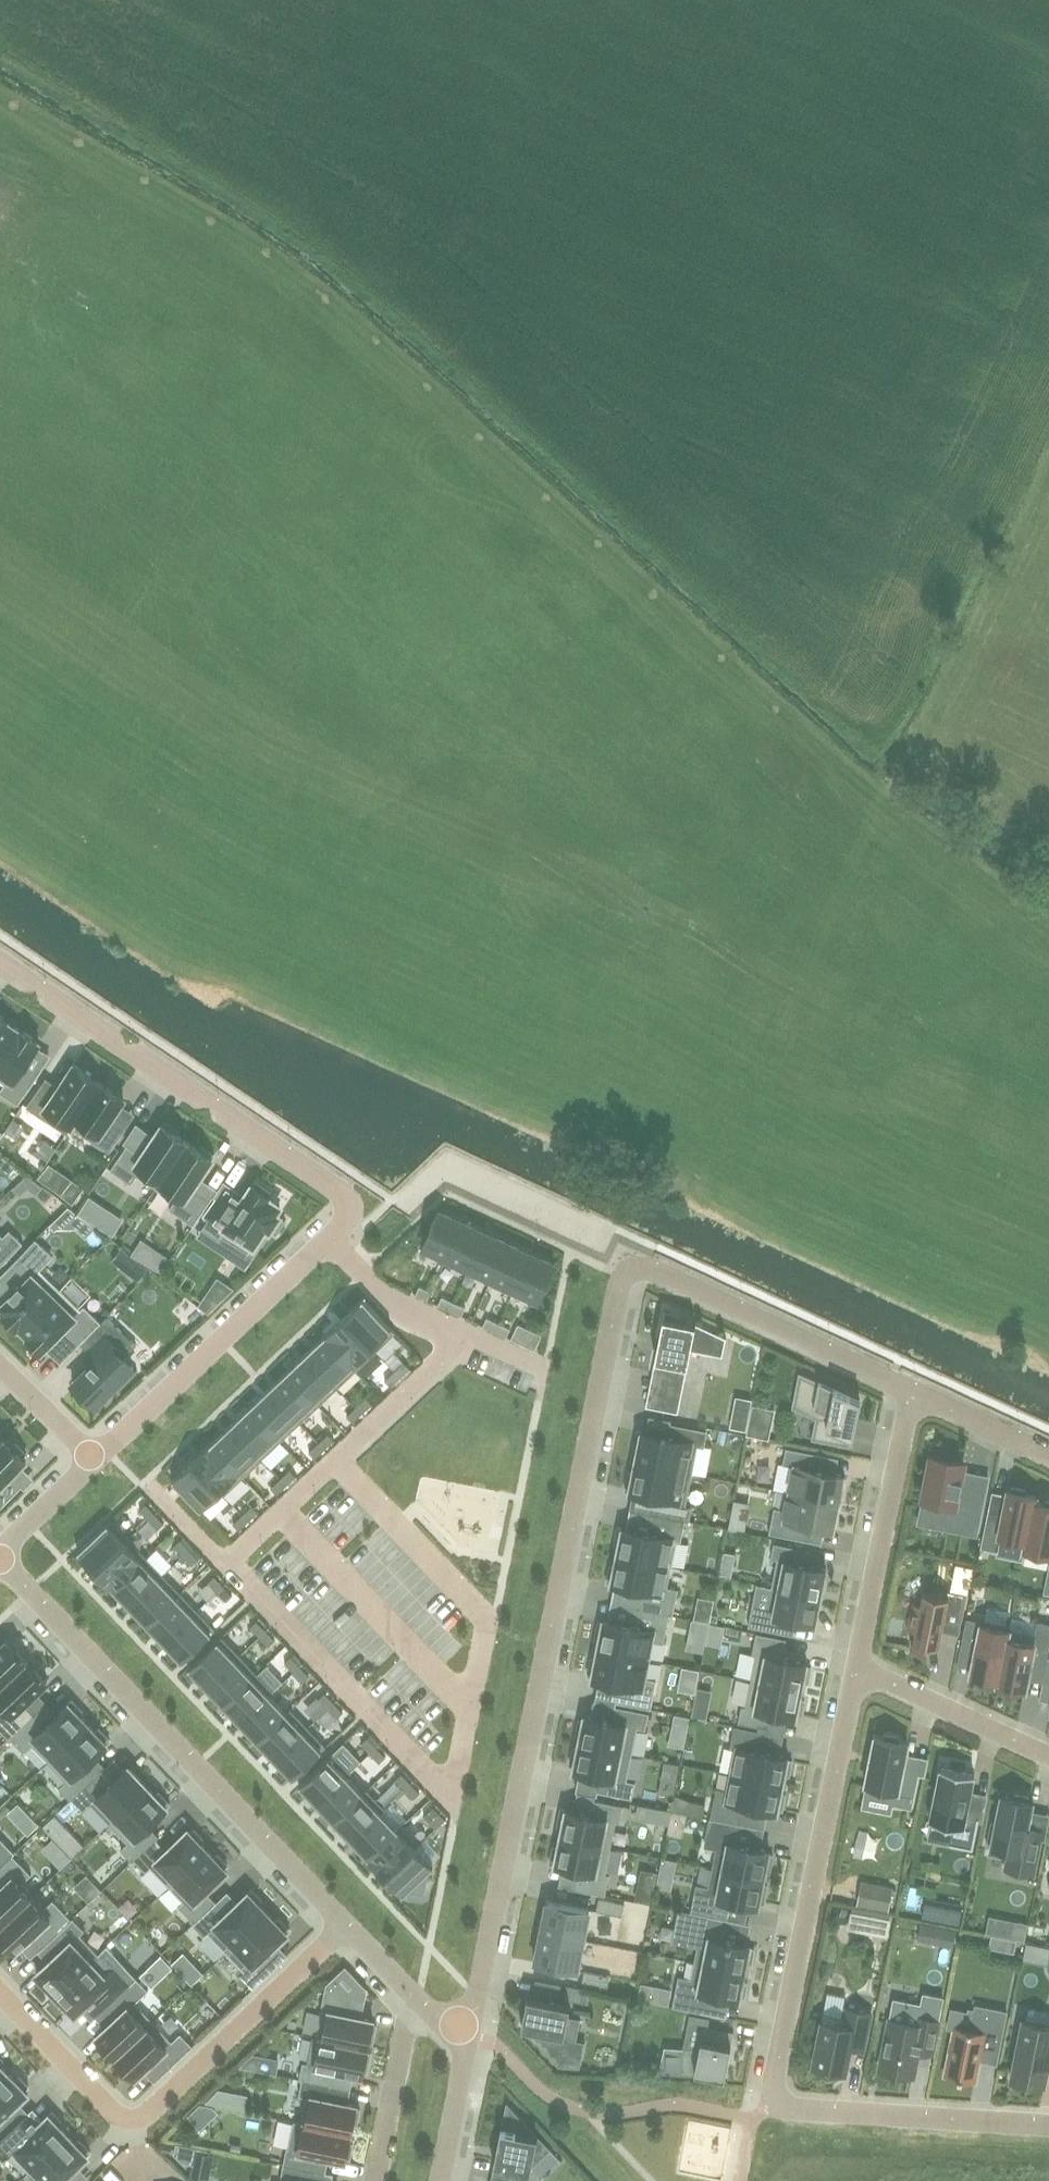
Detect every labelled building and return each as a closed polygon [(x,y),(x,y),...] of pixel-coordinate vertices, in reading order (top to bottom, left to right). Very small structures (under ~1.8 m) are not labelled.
[(13,1024),(7,1020),(7,1019),(0,1014),(0,1044),(13,1024)] [(0,1044),(0,1079),(5,1082),(0,1089),(0,1092),(18,1104),(38,1073),(25,1064),(39,1042),(36,1040),(37,1039),(20,1028),(20,1029),(13,1024),(0,1044)] [(71,1125),(100,1082),(73,1064),(59,1085),(46,1077),(27,1106),(66,1132),(71,1125)] [(111,1117),(124,1098),(100,1082),(71,1125),(109,1151),(125,1127),(111,1117)] [(156,1187),(187,1140),(176,1133),(179,1129),(164,1120),(142,1153),(127,1143),(110,1169),(131,1183),(137,1174),(156,1187)] [(192,1187),(215,1154),(200,1144),(198,1147),(187,1140),(156,1187),(174,1200),(169,1208),(190,1222),(207,1197),(192,1187)] [(275,1212),(280,1205),(267,1197),(271,1191),(255,1180),(235,1209),(217,1197),(204,1216),(208,1219),(201,1228),(217,1239),(221,1234),(252,1255),(262,1240),(258,1238),(265,1227),(276,1234),(286,1220),(275,1212)] [(444,1261),(463,1221),(440,1210),(421,1250),(444,1261)] [(467,1272),(485,1232),(463,1221),(444,1261),(467,1272)] [(23,1242),(9,1228),(3,1235),(0,1231),(0,1265),(23,1242)] [(489,1282),(508,1242),(485,1232),(467,1272),(489,1282)] [(60,1288),(39,1267),(51,1255),(38,1242),(0,1281),(12,1293),(0,1305),(0,1308),(4,1312),(3,1313),(17,1327),(18,1326),(21,1328),(60,1288)] [(512,1293),(530,1253),(508,1242),(489,1282),(512,1293)] [(535,1304),(554,1264),(530,1253),(512,1293),(535,1304)] [(418,1287),(414,1295),(426,1300),(430,1292),(418,1287)] [(80,1341),(101,1321),(84,1304),(81,1308),(60,1288),(21,1328),(28,1336),(27,1337),(41,1350),(61,1331),(66,1331),(79,1343),(80,1341)] [(449,1311),(452,1303),(441,1297),(437,1305),(449,1311)] [(390,1329),(362,1299),(342,1318),(371,1348),(390,1329)] [(464,1308),(452,1303),(449,1311),(461,1316),(464,1308)] [(709,1353),(714,1332),(665,1309),(653,1371),(670,1374),(664,1400),(679,1403),(690,1349),(709,1353)] [(106,1315),(101,1321),(80,1341),(97,1357),(73,1381),(96,1404),(115,1385),(120,1389),(137,1371),(123,1357),(109,1343),(122,1330),(106,1315)] [(352,1366),(371,1348),(342,1318),(323,1336),(352,1366)] [(494,1332),(497,1324),(486,1318),(482,1326),(494,1332)] [(509,1329),(497,1324),(494,1332),(506,1337),(509,1329)] [(352,1366),(323,1336),(304,1354),(333,1384),(352,1366)] [(333,1384),(304,1354),(285,1372),(314,1402),(333,1384)] [(399,1378),(410,1368),(403,1361),(393,1371),(399,1378)] [(388,1388),(399,1378),(393,1371),(382,1382),(388,1388)] [(817,1409),(811,1438),(850,1446),(860,1399),(799,1371),(797,1382),(799,1382),(796,1399),(817,1409)] [(314,1402),(285,1372),(266,1390),(295,1420),(314,1402)] [(295,1420),(266,1390),(247,1408),(276,1438),(295,1420)] [(361,1414),(372,1404),(366,1397),(355,1407),(361,1414)] [(361,1414),(355,1407),(344,1418),(350,1424),(361,1414)] [(276,1438),(247,1408),(228,1426),(257,1456),(276,1438)] [(691,1472),(696,1444),(703,1445),(706,1431),(669,1423),(666,1436),(636,1430),(632,1450),(637,1451),(634,1461),(691,1472)] [(257,1456),(228,1426),(209,1444),(238,1474),(257,1456)] [(323,1450),(334,1440),(328,1433),(317,1443),(323,1450)] [(0,1442),(0,1507),(22,1485),(11,1474),(26,1459),(23,1457),(26,1453),(15,1442),(12,1445),(4,1438),(0,1442)] [(312,1460),(323,1450),(317,1443),(306,1453),(312,1460)] [(238,1474),(209,1444),(190,1462),(219,1492),(238,1474)] [(844,1482),(843,1482),(845,1474),(819,1469),(822,1454),(786,1447),(783,1463),(793,1465),(788,1492),(840,1502),(844,1482)] [(979,1522),(985,1490),(960,1485),(961,1479),(960,1479),(963,1462),(931,1456),(921,1507),(951,1513),(951,1516),(979,1522)] [(684,1506),(691,1472),(634,1461),(632,1471),(628,1470),(624,1490),(654,1496),(651,1513),(654,1514),(685,1520),(688,1520),(690,1508),(684,1506)] [(219,1492),(190,1462),(171,1480),(199,1510),(219,1492)] [(285,1486),(296,1475),(290,1469),(279,1479),(285,1486)] [(274,1496),(285,1486),(279,1479),(268,1489),(274,1496)] [(1024,1553),(1035,1496),(1025,1494),(1026,1489),(1011,1486),(1010,1491),(1008,1490),(1002,1516),(987,1513),(980,1547),(997,1550),(999,1541),(1024,1546),(1023,1553),(1024,1553)] [(836,1523),(840,1502),(788,1492),(785,1509),(774,1507),(769,1532),(804,1539),(807,1525),(834,1530),(835,1523),(836,1523)] [(1035,1496),(1024,1553),(1048,1558),(1048,1501),(1045,1500),(1044,1504),(1034,1502),(1036,1496),(1035,1496)] [(154,1512),(144,1501),(138,1507),(148,1518),(154,1512)] [(247,1522),(258,1511),(252,1505),(241,1515),(247,1522)] [(164,1523),(154,1512),(148,1518),(158,1529),(164,1523)] [(671,1566),(676,1540),(681,1541),(685,1520),(654,1514),(650,1533),(617,1526),(614,1541),(618,1542),(616,1555),(671,1566)] [(236,1532),(247,1522),(241,1515),(230,1525),(236,1532)] [(94,1569),(124,1540),(107,1522),(76,1550),(94,1569)] [(188,1548),(178,1537),(172,1543),(182,1554),(188,1548)] [(111,1587),(141,1558),(124,1540),(94,1569),(111,1587)] [(826,1568),(803,1563),(806,1549),(774,1542),(771,1557),(777,1558),(771,1586),(820,1596),(826,1568)] [(198,1559),(188,1548),(182,1554),(192,1565),(198,1559)] [(667,1586),(671,1566),(616,1555),(613,1568),(609,1567),(606,1582),(643,1589),(639,1608),(668,1614),(672,1615),(678,1588),(667,1586)] [(128,1605),(158,1576),(141,1558),(111,1587),(128,1605)] [(222,1584),(212,1573),(206,1579),(216,1590),(222,1584)] [(145,1623),(176,1594),(158,1576),(128,1605),(145,1623)] [(233,1595),(222,1584),(216,1590),(226,1601),(233,1595)] [(815,1624),(820,1596),(771,1586),(766,1613),(751,1610),(748,1625),(789,1634),(792,1619),(815,1624)] [(922,1591),(920,1603),(912,1602),(907,1627),(915,1629),(911,1647),(924,1650),(925,1643),(938,1646),(943,1625),(960,1628),(966,1594),(948,1590),(947,1596),(922,1591)] [(162,1641),(193,1612),(176,1594),(145,1623),(162,1641)] [(663,1642),(668,1614),(639,1608),(632,1607),(628,1624),(603,1619),(602,1622),(598,1621),(594,1639),(599,1640),(597,1649),(648,1659),(652,1640),(663,1642)] [(180,1660),(210,1631),(193,1612),(162,1641),(180,1660)] [(265,1629),(254,1618),(248,1624),(258,1635),(265,1629)] [(997,1684),(1009,1625),(981,1619),(981,1621),(966,1618),(960,1648),(975,1651),(970,1675),(969,1679),(986,1682),(987,1678),(997,1680),(997,1684)] [(1009,1625),(997,1684),(1008,1686),(1007,1691),(1024,1695),(1031,1661),(1046,1664),(1047,1657),(1048,1646),(1048,1623),(1038,1621),(1035,1634),(1010,1629),(1010,1625),(1009,1625)] [(275,1639),(265,1629),(258,1635),(268,1646),(275,1639)] [(756,1653),(750,1680),(802,1690),(803,1681),(808,1682),(811,1667),(806,1666),(807,1662),(782,1657),(786,1638),(756,1632),(752,1653),(756,1653)] [(205,1686),(235,1657),(217,1638),(187,1667),(205,1686)] [(30,1658),(19,1647),(17,1649),(8,1639),(0,1647),(0,1686),(30,1658)] [(644,1678),(648,1659),(597,1649),(595,1658),(591,1657),(587,1675),(591,1676),(591,1679),(619,1684),(615,1701),(649,1708),(655,1680),(644,1678)] [(299,1665),(289,1654),(282,1660),(292,1671),(299,1665)] [(222,1704),(252,1675),(235,1657),(205,1686),(222,1704)] [(30,1658),(0,1686),(0,1709),(0,1710),(0,1725),(10,1736),(32,1715),(36,1711),(26,1700),(47,1680),(49,1678),(38,1667),(36,1668),(28,1660),(30,1659),(30,1658)] [(309,1675),(299,1665),(292,1671),(303,1682),(309,1675)] [(239,1722),(269,1693),(252,1675),(222,1704),(239,1722)] [(804,1700),(800,1699),(802,1690),(750,1680),(745,1706),(741,1705),(738,1721),(768,1727),(771,1713),(796,1718),(797,1714),(801,1715),(804,1700)] [(333,1701),(323,1690),(316,1696),(326,1707),(333,1701)] [(256,1740),(286,1711),(269,1693),(239,1722),(256,1740)] [(48,1761),(88,1723),(80,1715),(83,1712),(71,1699),(43,1726),(32,1715),(10,1736),(10,1737),(23,1751),(32,1743),(48,1759),(47,1760),(48,1761)] [(343,1711),(333,1701),(326,1707),(337,1718),(343,1711)] [(579,1738),(578,1743),(631,1753),(637,1727),(645,1729),(648,1712),(614,1706),(611,1720),(584,1715),(582,1721),(578,1720),(575,1737),(579,1738)] [(273,1758),(303,1729),(286,1711),(256,1740),(273,1758)] [(82,1767),(110,1740),(98,1728),(95,1731),(88,1723),(48,1761),(66,1780),(59,1787),(70,1799),(72,1797),(92,1778),(82,1767)] [(734,1725),(730,1746),(737,1747),(732,1773),(783,1784),(785,1774),(789,1775),(792,1760),(788,1759),(788,1756),(760,1750),(764,1731),(734,1725)] [(321,1748),(303,1729),(273,1758),(291,1776),(321,1748)] [(375,1745),(365,1734),(358,1741),(369,1751),(375,1745)] [(901,1770),(907,1743),(899,1741),(898,1736),(885,1734),(882,1738),(875,1736),(864,1790),(895,1796),(893,1804),(912,1808),(918,1774),(901,1770)] [(626,1780),(631,1753),(578,1743),(577,1747),(573,1747),(569,1764),(574,1765),(572,1770),(600,1776),(597,1791),(631,1798),(635,1781),(626,1780)] [(385,1756),(375,1745),(369,1751),(379,1762),(385,1756)] [(315,1802),(345,1773),(327,1755),(297,1783),(315,1802)] [(110,1822),(147,1786),(128,1765),(112,1780),(102,1769),(92,1778),(72,1797),(84,1810),(91,1803),(110,1822)] [(972,1849),(978,1818),(966,1815),(974,1774),(940,1767),(929,1820),(953,1825),(949,1844),(972,1849)] [(409,1781),(399,1770),(393,1777),(403,1787),(409,1781)] [(332,1820),(362,1791),(345,1773),(315,1802),(332,1820)] [(781,1793),(783,1784),(732,1773),(728,1790),(716,1787),(711,1818),(740,1824),(744,1805),(777,1811),(778,1808),(782,1809),(785,1794),(781,1793)] [(419,1792),(409,1781),(403,1787),(413,1798),(419,1792)] [(148,1824),(167,1806),(170,1803),(158,1791),(155,1794),(147,1786),(110,1822),(128,1841),(120,1848),(132,1860),(134,1859),(156,1838),(159,1835),(148,1824)] [(349,1838),(379,1809),(362,1791),(332,1820),(349,1838)] [(1001,1795),(995,1822),(991,1821),(986,1845),(991,1846),(989,1852),(1007,1856),(1004,1868),(1034,1874),(1041,1838),(1026,1835),(1033,1801),(1029,1800),(1029,1796),(1014,1793),(1014,1797),(1001,1795)] [(560,1808),(557,1825),(561,1826),(559,1837),(610,1847),(616,1821),(619,1821),(623,1805),(593,1799),(590,1814),(560,1808)] [(1048,1822),(1048,1806),(1035,1806),(1035,1822),(1048,1822)] [(397,1827),(379,1809),(349,1838),(366,1856),(397,1827)] [(432,1828),(443,1817),(437,1811),(427,1821),(432,1828)] [(441,1837),(446,1820),(443,1817),(432,1828),(441,1837)] [(743,1824),(740,1824),(711,1818),(705,1845),(717,1847),(713,1867),(764,1877),(765,1871),(770,1872),(773,1855),(769,1854),(770,1850),(739,1844),(743,1824)] [(383,1874),(414,1846),(397,1827),(366,1856),(383,1874)] [(169,1885),(207,1849),(201,1842),(204,1839),(193,1828),(190,1831),(188,1829),(167,1849),(156,1838),(134,1859),(146,1871),(151,1866),(169,1885)] [(12,1854),(15,1852),(0,1836),(0,1866),(12,1854)] [(605,1873),(610,1847),(559,1837),(557,1847),(553,1846),(549,1863),(579,1869),(576,1884),(606,1890),(609,1874),(605,1873)] [(422,1894),(428,1868),(431,1864),(414,1846),(383,1874),(401,1893),(404,1890),(422,1894)] [(206,1890),(227,1870),(224,1867),(228,1864),(217,1853),(214,1856),(207,1849),(169,1885),(184,1900),(178,1905),(194,1922),(214,1903),(216,1901),(206,1890)] [(22,1882),(31,1873),(12,1854),(0,1866),(0,1885),(1,1886),(0,1887),(0,1926),(34,1894),(22,1882)] [(764,1902),(767,1885),(763,1884),(764,1877),(713,1867),(709,1887),(697,1884),(692,1911),(726,1919),(730,1900),(759,1905),(759,1901),(764,1902)] [(226,1951),(267,1912),(260,1904),(263,1901),(251,1889),(225,1914),(214,1903),(194,1922),(192,1924),(204,1936),(208,1932),(226,1951)] [(71,1918),(53,1899),(44,1907),(33,1895),(34,1894),(0,1926),(0,1934),(3,1937),(0,1940),(10,1951),(13,1948),(15,1950),(39,1928),(49,1939),(51,1938),(71,1918)] [(599,1897),(596,1910),(622,1915),(624,1902),(599,1897)] [(547,1901),(541,1930),(584,1939),(590,1909),(547,1901)] [(275,1967),(264,1955),(290,1930),(278,1917),(275,1920),(267,1912),(226,1951),(244,1971),(240,1975),(253,1988),(275,1967)] [(698,1944),(694,1962),(745,1972),(747,1963),(751,1963),(754,1948),(750,1948),(751,1944),(722,1938),(725,1923),(691,1916),(685,1942),(698,1944)] [(53,1996),(98,1952),(80,1933),(84,1929),(73,1917),(71,1918),(51,1938),(61,1949),(36,1972),(42,1979),(39,1982),(53,1996)] [(922,1939),(958,1942),(959,1929),(924,1926),(922,1939)] [(578,1968),(584,1939),(541,1930),(535,1960),(578,1968)] [(108,2003),(135,1978),(119,1961),(111,1969),(97,1954),(99,1953),(98,1952),(53,1996),(66,2010),(69,2007),(75,2013),(96,1994),(106,2005),(108,2003)] [(743,1981),(745,1972),(694,1962),(691,1978),(679,1975),(673,2001),(703,2007),(706,1992),(740,1999),(740,1996),(745,1997),(748,1982),(743,1981)] [(372,2024),(373,2019),(344,2014),(348,1995),(354,1997),(366,1985),(346,1964),(326,1984),(320,2010),(322,2010),(317,2036),(312,2035),(312,2036),(368,2047),(368,2042),(373,2043),(376,2025),(372,2024)] [(584,1970),(582,1983),(608,1988),(610,1975),(584,1970)] [(116,2056),(154,2020),(135,2001),(148,1988),(137,1976),(135,1978),(108,2003),(119,2014),(96,2036),(100,2040),(97,2043),(109,2056),(112,2053),(116,2056)] [(564,2033),(570,2005),(527,1996),(521,2026),(559,2065),(580,2067),(585,2041),(568,2038),(564,2033)] [(975,2079),(980,2052),(998,2056),(1006,2011),(975,2005),(971,2030),(953,2027),(945,2074),(958,2076),(958,2078),(962,2078),(962,2077),(975,2079)] [(845,2071),(850,2046),(863,2048),(865,2040),(871,2012),(845,2007),(843,2017),(822,2013),(812,2065),(826,2068),(825,2072),(840,2075),(841,2071),(845,2071)] [(889,2019),(881,2070),(913,2076),(918,2044),(933,2047),(938,2019),(918,2016),(917,2024),(889,2019)] [(1016,2027),(1014,2041),(1018,2042),(1010,2079),(1031,2083),(1031,2081),(1044,2083),(1048,2059),(1048,2024),(1022,2019),(1021,2028),(1016,2027)] [(168,2069),(193,2045),(180,2031),(172,2039),(154,2020),(116,2056),(119,2060),(116,2063),(128,2075),(131,2072),(135,2077),(156,2057),(168,2069)] [(699,2048),(683,2047),(681,2073),(711,2075),(711,2073),(724,2076),(733,2031),(703,2025),(699,2048)] [(366,2052),(368,2047),(312,2036),(307,2062),(303,2062),(299,2077),(329,2083),(332,2069),(362,2075),(363,2070),(367,2071),(371,2053),(366,2052)] [(8,2071),(1,2064),(4,2061),(0,2056),(0,2079),(8,2071)] [(28,2092),(25,2089),(28,2086),(18,2075),(15,2078),(8,2071),(0,2079),(0,2139),(16,2123),(6,2112),(28,2092)] [(332,2084),(329,2083),(299,2077),(299,2079),(302,2079),(299,2095),(307,2096),(301,2122),(293,2120),(293,2121),(350,2132),(352,2123),(357,2123),(360,2109),(355,2108),(356,2105),(329,2099),(332,2084)] [(531,2167),(551,2148),(506,2101),(493,2165),(506,2168),(503,2180),(528,2180),(531,2167)] [(68,2134),(60,2126),(64,2123),(52,2111),(28,2133),(17,2122),(16,2123),(0,2139),(0,2155),(3,2159),(12,2151),(30,2170),(68,2134)] [(348,2142),(350,2132),(293,2121),(288,2147),(287,2147),(284,2164),(313,2169),(316,2154),(345,2160),(345,2157),(350,2158),(353,2143),(348,2142)] [(91,2152),(79,2139),(75,2142),(68,2134),(30,2170),(27,2173),(34,2180),(61,2180),(91,2152)] [(180,2161),(192,2164),(196,2147),(175,2143),(173,2154),(180,2161)] [(313,2169),(284,2164),(281,2179),(282,2179),(281,2180),(311,2180),(313,2169)]
